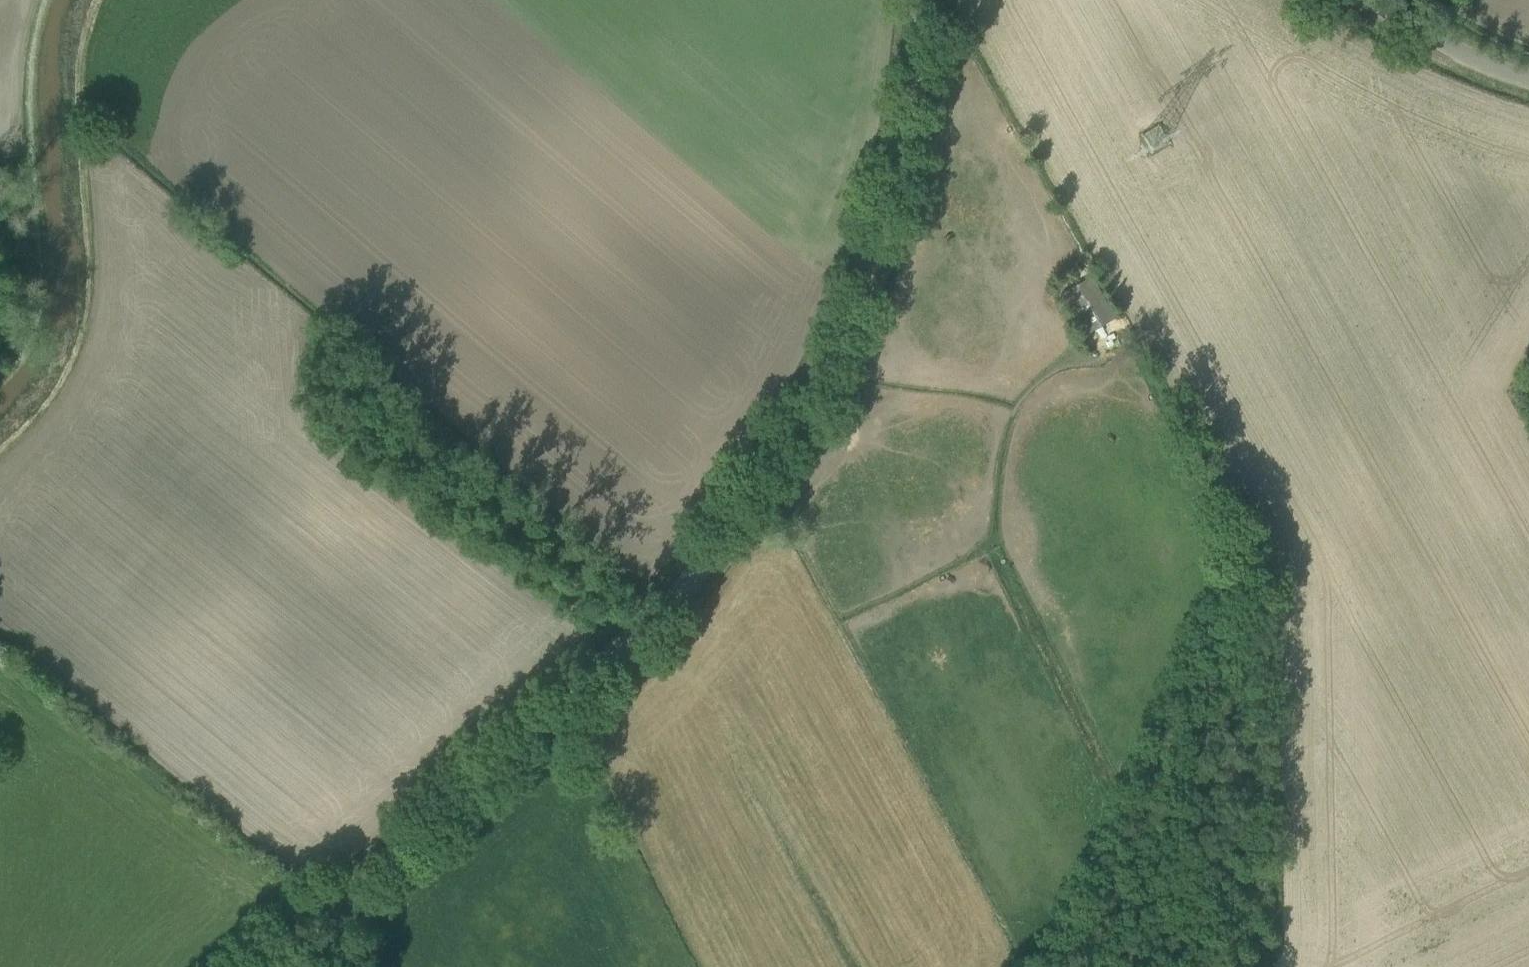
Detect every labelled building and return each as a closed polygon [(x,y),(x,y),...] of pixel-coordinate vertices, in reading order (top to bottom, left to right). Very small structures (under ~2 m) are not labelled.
[(1102,294),(1088,302),(1100,322),(1114,313),(1102,294)]
